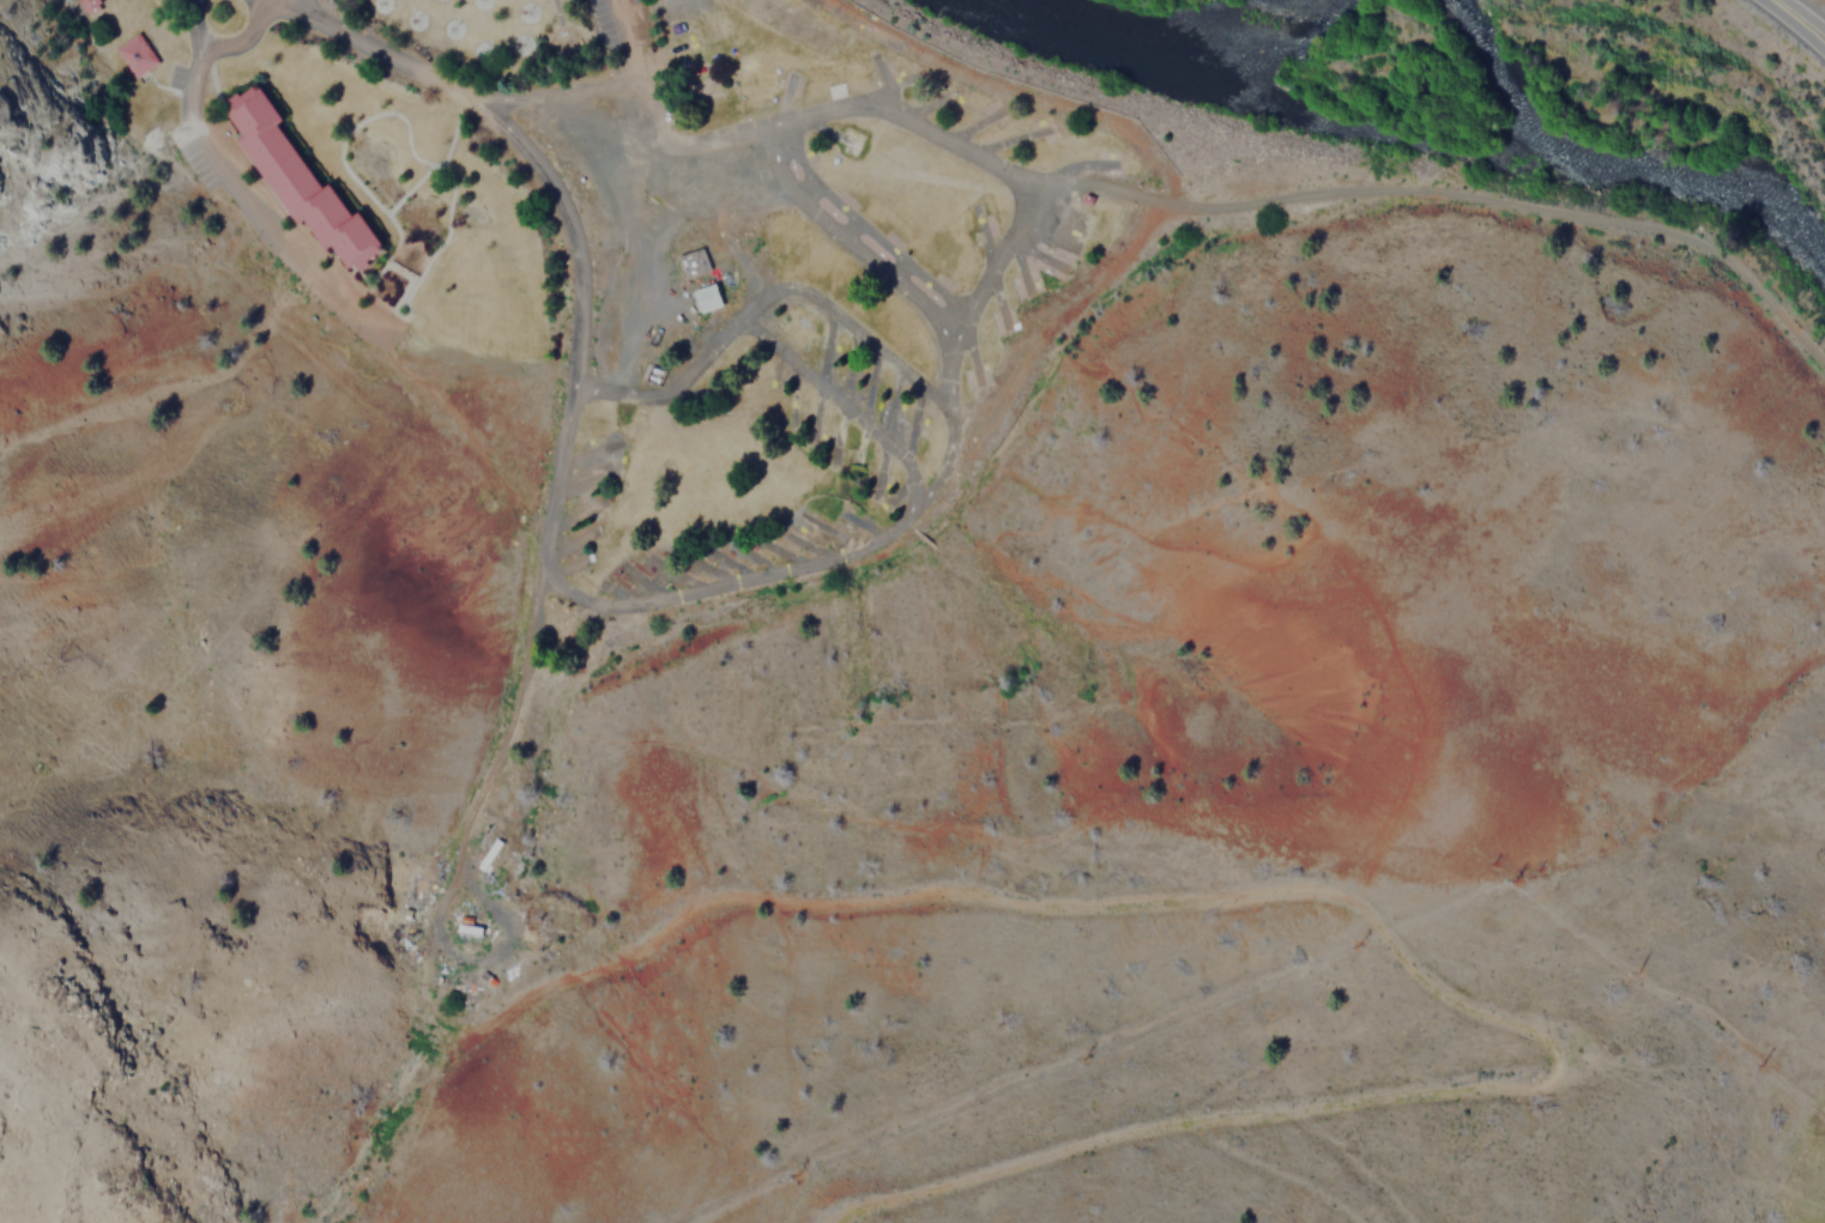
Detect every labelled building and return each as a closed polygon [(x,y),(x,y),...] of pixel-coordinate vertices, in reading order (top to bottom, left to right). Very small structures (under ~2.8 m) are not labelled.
[(96,0),(74,0),(86,18),(101,8),(96,0)] [(114,49),(139,32),(159,62),(134,79),(114,49)] [(225,102),(252,81),(282,120),(277,123),(322,189),(328,184),(352,217),(357,213),(381,244),(379,247),(381,250),(357,270),(355,266),(348,270),(330,247),(325,249),(302,222),(297,224),(236,143),(243,138),(225,114),(231,110),(225,102)] [(1116,169),(1116,160),(1086,160),(1086,169),(1116,169)] [(708,271),(700,249),(676,258),(684,280),(708,271)] [(692,290),(698,313),(720,308),(715,285),(692,290)]
